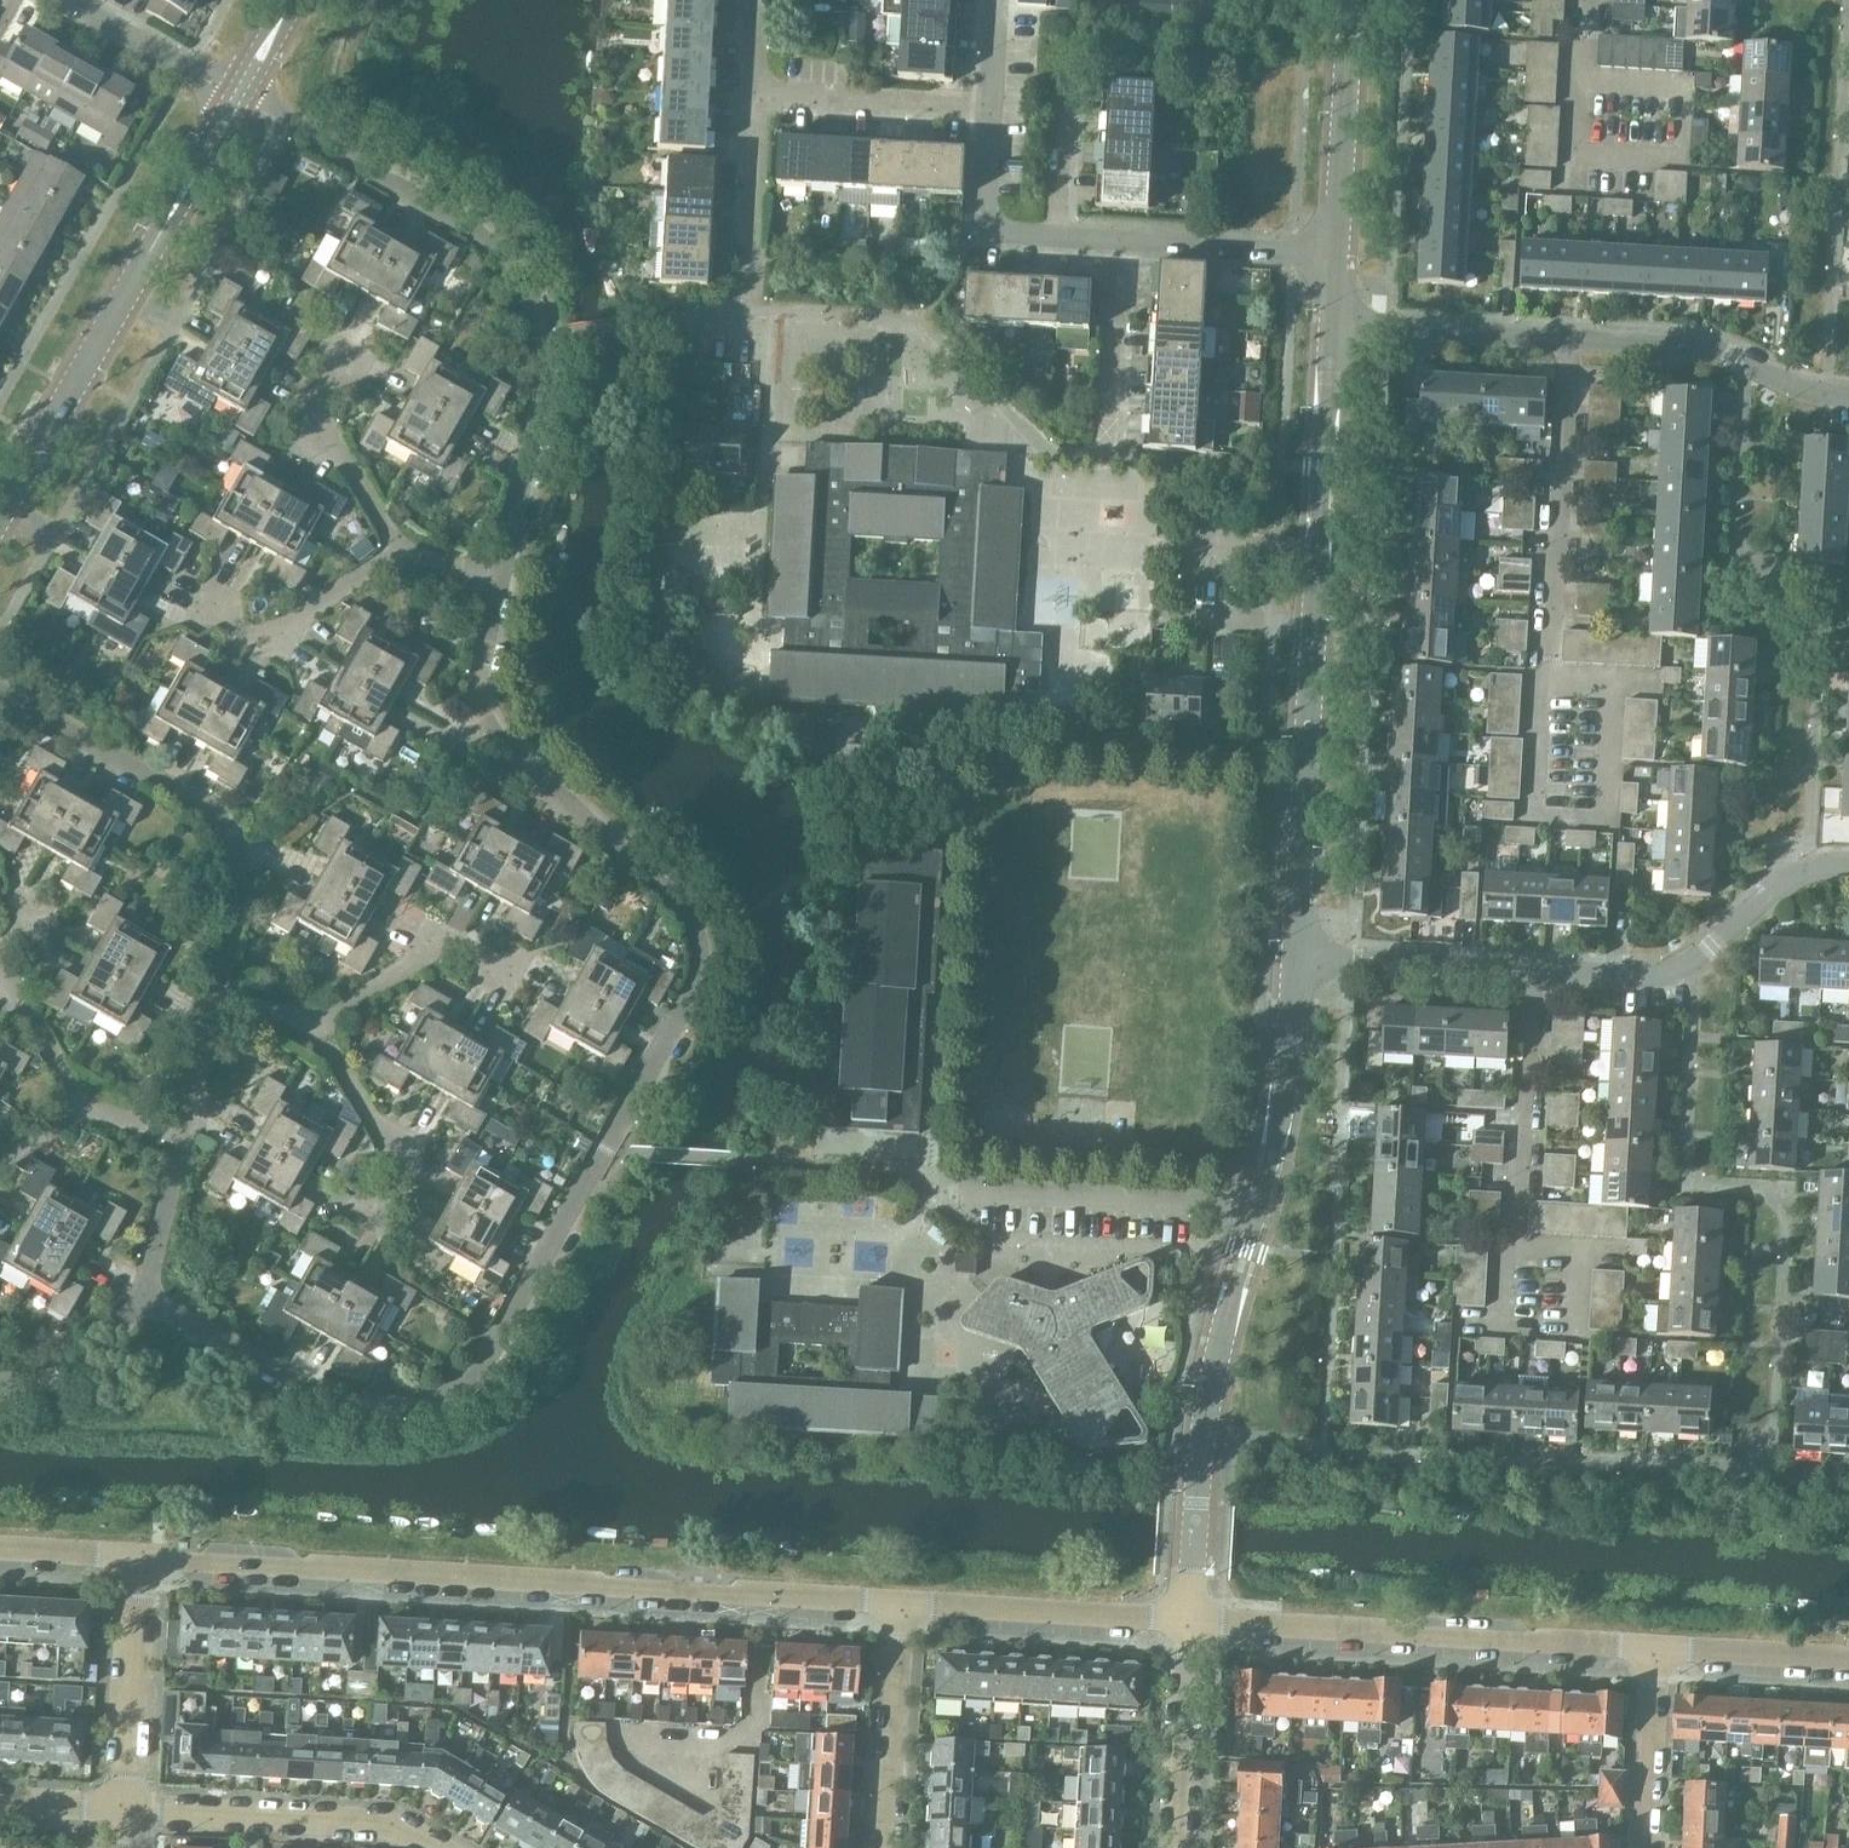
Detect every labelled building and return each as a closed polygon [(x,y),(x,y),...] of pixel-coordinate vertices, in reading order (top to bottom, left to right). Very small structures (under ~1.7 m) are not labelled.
[(157,0),(152,0),(146,12),(174,28),(182,14),(157,0)] [(182,14),(186,16),(195,0),(157,0),(182,14)] [(664,28),(717,31),(719,0),(716,0),(666,0),(664,28)] [(904,17),(957,20),(958,0),(905,0),(904,17)] [(1462,0),(1445,0),(1444,31),(1490,33),(1492,2),(1462,0)] [(1689,10),(1735,12),(1736,0),(1689,0),(1689,10)] [(1534,4),(1533,19),(1564,21),(1565,6),(1534,4)] [(1614,5),(1613,21),(1644,23),(1645,7),(1614,5)] [(1735,12),(1689,10),(1687,41),(1733,44),(1735,12)] [(904,17),(902,47),(955,51),(957,20),(904,17)] [(664,28),(662,58),(715,61),(717,31),(664,28)] [(25,92),(52,46),(24,30),(10,57),(0,74),(0,78),(25,92)] [(1612,68),(1614,37),(1600,36),(1598,67),(1612,68)] [(1612,68),(1626,69),(1628,38),(1614,37),(1612,68)] [(1434,38),(1432,69),(1478,72),(1480,40),(1434,38)] [(1626,69),(1639,70),(1641,38),(1628,38),(1626,69)] [(1641,38),(1639,70),(1653,71),(1655,39),(1641,38)] [(1655,39),(1653,71),(1667,72),(1669,40),(1655,39)] [(1667,72),(1683,73),(1685,41),(1669,40),(1667,72)] [(1527,58),(1559,60),(1560,45),(1528,43),(1527,58)] [(1746,45),(1744,77),(1790,79),(1792,48),(1746,45)] [(25,92),(52,107),(81,56),(71,50),(69,55),(52,46),(25,92)] [(955,51),(902,47),(900,79),(954,82),(955,51)] [(10,57),(0,51),(0,74),(10,57)] [(52,107),(78,122),(105,76),(88,66),(91,61),(81,56),(52,107)] [(662,58),(661,88),(714,92),(715,61),(662,58)] [(1558,74),(1559,60),(1527,58),(1526,72),(1558,74)] [(1432,69),(1430,100),(1476,102),(1478,72),(1432,69)] [(1557,89),(1558,74),(1526,72),(1526,87),(1557,89)] [(1696,74),(1695,89),(1711,90),(1712,75),(1696,74)] [(78,122),(105,138),(106,138),(117,118),(132,91),(105,76),(78,122)] [(1744,77),(1742,107),(1788,110),(1790,79),(1744,77)] [(1104,83),(1102,115),(1155,118),(1157,86),(1104,83)] [(1557,89),(1526,87),(1525,102),(1556,104),(1557,89)] [(661,88),(659,119),(712,122),(714,92),(661,88)] [(1430,100),(1428,130),(1474,133),(1476,102),(1430,100)] [(1528,122),(1560,124),(1561,108),(1529,106),(1528,122)] [(1787,140),(1788,110),(1742,107),(1740,138),(1787,140)] [(1155,118),(1102,115),(1100,146),(1153,149),(1155,118)] [(106,138),(105,138),(101,144),(116,152),(131,125),(117,118),(106,138)] [(712,122),(659,119),(657,151),(710,154),(712,122)] [(1692,135),(1708,136),(1709,121),(1693,120),(1692,135)] [(17,135),(31,143),(39,129),(25,121),(17,135)] [(1559,138),(1560,124),(1528,122),(1528,136),(1559,138)] [(39,129),(31,143),(45,151),(53,137),(39,129)] [(1428,130),(1426,161),(1473,163),(1474,133),(1428,130)] [(778,186),(810,188),(813,135),(782,133),(778,186)] [(810,188),(841,190),(844,137),(813,135),(810,188)] [(1708,136),(1692,135),(1691,149),(1707,150),(1708,136)] [(844,137),(841,190),(840,204),(870,206),(874,138),(844,137)] [(1558,152),(1559,138),(1528,137),(1527,151),(1558,152)] [(870,206),(901,208),(901,194),(905,140),(874,138),(870,206)] [(1785,172),(1787,140),(1740,138),(1739,169),(1785,172)] [(901,194),(932,195),(935,142),(905,140),(901,194)] [(935,142),(932,195),(964,197),(967,144),(935,142)] [(1098,176),(1151,179),(1166,180),(1168,150),(1153,149),(1100,146),(1098,176)] [(1558,152),(1527,151),(1526,166),(1557,168),(1558,152)] [(36,154),(20,181),(71,211),(77,201),(72,198),(82,180),(36,154)] [(666,161),(664,193),(717,196),(719,164),(666,161)] [(1473,163),(1426,161),(1425,191),(1471,194),(1473,163)] [(1520,187),(1551,190),(1552,173),(1521,171),(1520,187)] [(1654,203),(1670,204),(1672,173),(1656,172),(1654,203)] [(1670,204),(1686,205),(1688,174),(1672,173),(1670,204)] [(1728,176),(1713,175),(1712,192),(1727,192),(1728,176)] [(1151,179),(1098,176),(1096,208),(1149,211),(1151,179)] [(5,208),(51,234),(61,217),(66,220),(71,211),(20,181),(5,208)] [(354,218),(339,244),(379,266),(395,239),(372,226),(382,208),(351,191),(340,210),(354,218)] [(1425,191),(1423,221),(1469,224),(1471,194),(1425,191)] [(664,193),(662,223),(715,226),(717,196),(664,193)] [(1502,211),(1518,212),(1519,197),(1503,196),(1502,211)] [(1543,213),(1557,214),(1558,197),(1543,196),(1543,213)] [(1558,197),(1557,214),(1572,215),(1573,198),(1558,197)] [(1603,216),(1618,217),(1619,201),(1604,200),(1603,216)] [(1619,201),(1618,217),(1633,218),(1634,202),(1619,201)] [(0,216),(0,240),(41,264),(47,254),(42,251),(51,234),(5,208),(0,216)] [(1423,221),(1421,252),(1467,255),(1469,224),(1423,221)] [(662,223),(660,253),(713,257),(715,226),(662,223)] [(395,239),(379,266),(419,289),(434,263),(447,270),(458,251),(428,234),(418,251),(395,239)] [(21,287),(31,271),(36,273),(41,264),(0,240),(0,275),(21,287)] [(1499,256),(1515,257),(1516,243),(1500,242),(1499,256)] [(340,281),(363,294),(379,266),(339,244),(324,270),(311,262),(300,281),(330,299),(340,281)] [(1521,290),(1552,292),(1555,246),(1523,244),(1521,290)] [(1586,247),(1555,246),(1552,292),(1583,293),(1586,247)] [(1768,280),(1783,281),(1785,247),(1770,246),(1770,258),(1768,280)] [(1616,249),(1586,247),(1583,293),(1613,295),(1616,249)] [(1644,297),(1647,251),(1616,249),(1613,295),(1644,297)] [(1674,299),(1677,253),(1647,251),(1644,297),(1674,299)] [(1467,255),(1421,252),(1419,284),(1465,286),(1467,255)] [(713,257),(660,253),(658,285),(712,288),(713,257)] [(1674,299),(1705,301),(1707,255),(1677,253),(1674,299)] [(1705,301),(1735,303),(1738,256),(1707,255),(1705,301)] [(1497,288),(1514,289),(1515,257),(1499,256),(1497,288)] [(1738,256),(1735,303),(1767,304),(1768,280),(1770,258),(1738,256)] [(1155,264),(1153,296),(1206,299),(1208,267),(1155,264)] [(379,266),(363,294),(386,307),(376,325),(407,342),(418,323),(404,315),(419,289),(379,266)] [(966,324),(997,326),(1001,272),(969,270),(966,324)] [(1031,274),(1001,272),(997,326),(1028,328),(1031,274)] [(1028,328),(1058,329),(1061,276),(1031,274),(1028,328)] [(0,275),(0,310),(11,317),(17,307),(12,304),(21,287),(0,275)] [(1061,276),(1058,329),(1090,331),(1093,278),(1061,276)] [(223,320),(210,343),(238,359),(261,319),(235,304),(242,291),(223,280),(206,310),(223,320)] [(1151,327),(1204,330),(1206,299),(1153,296),(1151,327)] [(0,310),(0,325),(1,324),(5,326),(11,317),(0,310)] [(261,319),(238,359),(266,375),(279,352),(296,362),(314,331),(295,320),(287,334),(261,319)] [(1151,327),(1149,357),(1202,360),(1204,330),(1151,327)] [(420,379),(407,401),(435,417),(457,377),(431,362),(439,349),(420,338),(403,369),(420,379)] [(163,387),(208,412),(216,399),(238,359),(210,343),(197,366),(180,356),(163,387)] [(1147,388),(1201,391),(1217,392),(1219,361),(1202,360),(1149,357),(1147,388)] [(238,359),(216,399),(242,414),(234,427),(253,438),(270,408),(253,398),(266,375),(238,359)] [(1421,422),(1452,424),(1455,378),(1424,376),(1422,401),(1421,422)] [(435,417),(463,433),(476,410),(493,420),(510,389),(491,379),(484,392),(457,377),(435,417)] [(1452,424),(1483,426),(1486,380),(1455,378),(1452,424)] [(1483,426),(1513,428),(1516,382),(1486,380),(1483,426)] [(1516,382),(1513,428),(1545,430),(1548,384),(1516,382)] [(1590,402),(1622,404),(1623,388),(1591,386),(1590,402)] [(1199,421),(1201,391),(1147,388),(1146,418),(1199,421)] [(1666,391),(1664,422),(1710,425),(1712,393),(1666,391)] [(1421,422),(1422,401),(1407,400),(1405,434),(1420,435),(1421,422)] [(386,442),(412,457),(435,417),(407,401),(394,424),(377,415),(359,445),(378,456),(386,442)] [(1622,404),(1590,402),(1589,416),(1621,417),(1622,404)] [(1621,417),(1589,416),(1588,432),(1620,434),(1621,417)] [(435,417),(412,457),(439,472),(431,486),(450,496),(467,466),(450,456),(463,433),(435,417)] [(1146,418),(1145,418),(1144,450),(1197,453),(1199,421),(1146,418)] [(1664,422),(1662,453),(1709,455),(1710,425),(1664,422)] [(686,473),(714,474),(716,427),(688,426),(686,473)] [(716,427),(714,474),(741,476),(744,429),(716,427)] [(1805,471),(1848,474),(1848,442),(1807,440),(1805,471)] [(240,441),(229,460),(243,468),(228,494),(267,517),(283,489),(260,476),(270,459),(240,441)] [(1014,563),(1021,546),(1016,528),(1022,511),(1018,493),(1018,492),(1005,491),(1006,478),(1007,457),(961,454),(843,448),(808,446),(806,480),(781,479),(774,495),(779,516),(772,532),(777,550),(770,566),(774,584),(768,601),(773,619),(785,620),(787,620),(785,653),(783,653),(772,652),(769,696),(788,703),(805,699),(822,706),(840,701),(856,707),(874,702),(876,715),(894,716),(899,704),(914,710),(933,706),(950,712),(968,708),(985,714),(1004,711),(1005,693),(1010,694),(1015,694),(1040,695),(1041,680),(1044,635),(1021,634),(1009,634),(1009,633),(1016,616),(1012,597),(1018,580),(1014,563)] [(1709,455),(1662,453),(1661,483),(1707,486),(1709,455)] [(1449,472),(1464,473),(1465,457),(1450,456),(1449,472)] [(1495,475),(1510,476),(1511,460),(1496,459),(1495,475)] [(1510,476),(1542,478),(1543,462),(1511,460),(1510,476)] [(1586,478),(1617,480),(1618,464),(1587,462),(1586,478)] [(1803,502),(1848,505),(1848,474),(1805,471),(1803,502)] [(1417,478),(1415,510),(1461,512),(1463,481),(1417,478)] [(1617,480),(1586,478),(1585,494),(1616,496),(1617,480)] [(1661,483),(1659,514),(1705,516),(1707,486),(1661,483)] [(283,489),(267,517),(307,540),(322,514),(336,521),(347,502),(316,485),(306,502),(283,489)] [(102,534),(89,557),(117,573),(139,533),(113,518),(121,505),(102,494),(85,524),(102,534)] [(229,532),(252,545),(267,517),(228,494),(213,521),(199,513),(188,532),(219,549),(229,532)] [(1504,498),(1503,514),(1535,516),(1536,500),(1504,498)] [(1803,502),(1801,532),(1847,535),(1848,505),(1803,502)] [(1415,510),(1414,540),(1460,543),(1461,512),(1415,510)] [(1535,516),(1503,514),(1502,530),(1534,532),(1535,516)] [(1659,514),(1657,544),(1703,547),(1705,516),(1659,514)] [(267,517),(252,545),(274,558),(264,575),(295,593),(306,574),(292,566),(307,540),(267,517)] [(1583,523),(1582,539),(1614,541),(1615,525),(1583,523)] [(1847,535),(1801,532),(1799,564),(1845,567),(1847,535)] [(139,533),(117,573),(144,589),(157,566),(175,576),(192,545),(173,534),(165,548),(139,533)] [(1414,540),(1412,571),(1458,573),(1460,543),(1414,540)] [(1657,544),(1655,575),(1701,577),(1703,547),(1657,544)] [(68,598),(94,613),(117,573),(89,557),(76,580),(58,570),(41,601),(60,611),(68,598)] [(1501,560),(1500,576),(1531,578),(1532,561),(1501,560)] [(1412,571),(1410,601),(1456,604),(1458,573),(1412,571)] [(117,573),(94,613),(87,625),(99,632),(107,620),(120,628),(112,641),(131,652),(149,622),(131,612),(144,589),(117,573)] [(1655,575),(1653,605),(1700,608),(1701,577),(1655,575)] [(1531,578),(1500,576),(1499,592),(1530,594),(1531,578)] [(1580,584),(1579,600),(1610,602),(1611,586),(1580,584)] [(1579,600),(1578,616),(1609,618),(1610,602),(1579,600)] [(1410,601),(1408,632),(1454,634),(1456,604),(1410,601)] [(352,646),(339,669),(367,685),(390,645),(363,630),(371,616),(352,605),(335,636),(352,646)] [(1700,608),(1653,605),(1652,637),(1662,637),(1698,639),(1700,608)] [(1497,621),(1496,637),(1528,639),(1529,623),(1497,621)] [(1576,664),(1578,632),(1564,631),(1562,663),(1576,664)] [(1454,634),(1408,632),(1406,663),(1452,666),(1454,634)] [(1578,632),(1576,664),(1590,665),(1592,633),(1578,632)] [(1605,634),(1592,633),(1590,665),(1604,665),(1605,634)] [(1604,665),(1617,666),(1619,635),(1605,634),(1604,665)] [(1619,635),(1617,666),(1631,667),(1633,635),(1619,635)] [(1647,636),(1633,635),(1631,667),(1645,668),(1647,636)] [(1662,637),(1652,637),(1647,636),(1645,668),(1661,669),(1662,637)] [(1528,639),(1496,637),(1495,653),(1527,655),(1528,639)] [(184,665),(169,691),(209,714),(225,686),(202,673),(212,656),(181,638),(170,657),(184,665)] [(1711,640),(1709,672),(1755,675),(1757,643),(1711,640)] [(390,645),(367,685),(395,700),(408,678),(425,687),(443,657),(424,646),(416,660),(390,645)] [(318,709),(344,724),(367,685),(339,669),(326,692),(309,682),(291,712),(310,723),(318,709)] [(1665,685),(1680,686),(1681,670),(1666,669),(1665,685)] [(1396,670),(1394,701),(1441,704),(1455,705),(1456,693),(1441,690),(1442,672),(1396,670)] [(1709,672),(1707,702),(1753,705),(1755,675),(1709,672)] [(1490,691),(1521,693),(1522,677),(1491,675),(1490,691)] [(1146,724),(1174,725),(1177,678),(1149,677),(1146,724)] [(1177,678),(1174,725),(1202,727),(1205,680),(1177,678)] [(225,686),(209,714),(248,737),(263,710),(277,718),(288,699),(257,682),(247,699),(225,686)] [(367,685),(344,724),(337,738),(363,753),(382,764),(399,733),(382,723),(395,700),(367,685)] [(170,729),(193,742),(209,714),(169,691),(154,718),(140,710),(130,729),(160,746),(170,729)] [(1521,706),(1521,693),(1490,691),(1489,705),(1521,706)] [(1657,718),(1659,702),(1627,700),(1626,716),(1657,718)] [(1394,701),(1393,732),(1439,734),(1441,704),(1394,701)] [(1753,705),(1707,702),(1705,733),(1751,736),(1753,705)] [(1520,720),(1521,706),(1489,705),(1488,718),(1520,720)] [(1072,711),(1038,709),(1037,724),(1071,726),(1071,716),(1072,711)] [(209,714),(193,742),(216,755),(206,772),(236,790),(247,771),(233,763),(248,737),(209,714)] [(1656,732),(1657,718),(1626,716),(1625,730),(1656,732)] [(1519,736),(1520,720),(1488,718),(1487,734),(1519,736)] [(1656,746),(1656,732),(1625,730),(1624,744),(1656,746)] [(1437,765),(1439,734),(1393,732),(1391,762),(1437,765)] [(1751,736),(1705,733),(1703,765),(1749,767),(1751,736)] [(1522,757),(1523,741),(1492,739),(1491,755),(1522,757)] [(1654,762),(1656,746),(1624,744),(1623,760),(1654,762)] [(23,801),(63,823),(79,795),(56,782),(66,765),(35,748),(24,767),(38,774),(23,801)] [(1522,771),(1522,757),(1491,755),(1490,769),(1522,771)] [(1435,795),(1437,765),(1391,762),(1389,793),(1435,795)] [(1521,784),(1522,771),(1490,769),(1489,782),(1521,784)] [(1673,770),(1671,802),(1717,805),(1719,773),(1673,770)] [(1520,800),(1521,784),(1489,782),(1488,799),(1520,800)] [(1623,784),(1622,799),(1638,800),(1639,785),(1623,784)] [(63,823),(103,846),(118,819),(131,827),(142,808),(112,791),(102,808),(79,795),(63,823)] [(464,845),(503,867),(519,839),(496,826),(506,809),(476,792),(465,811),(479,818),(464,845)] [(1433,825),(1435,795),(1389,793),(1387,823),(1433,825)] [(1621,814),(1637,815),(1638,800),(1622,799),(1621,814)] [(63,823),(23,801),(8,827),(0,822),(0,847),(14,855),(24,838),(47,851),(63,823)] [(1671,802),(1669,832),(1715,835),(1717,805),(1671,802)] [(1514,821),(1515,805),(1483,803),(1482,819),(1514,821)] [(331,858),(318,881),(346,897),(368,857),(342,842),(350,828),(331,818),(313,848),(331,858)] [(63,823),(47,851),(70,864),(60,881),(91,899),(102,880),(88,872),(103,846),(63,823)] [(1387,823),(1385,854),(1432,856),(1433,826),(1387,823)] [(1464,843),(1481,844),(1482,829),(1465,828),(1464,843)] [(1505,845),(1520,846),(1521,829),(1506,829),(1505,845)] [(1520,846),(1535,847),(1536,830),(1521,829),(1520,846)] [(1566,848),(1581,849),(1582,833),(1567,832),(1566,848)] [(1715,835),(1669,832),(1667,863),(1713,866),(1715,835)] [(1582,833),(1581,849),(1596,850),(1596,834),(1582,833)] [(519,839),(503,867),(543,890),(558,864),(572,871),(583,853),(552,835),(542,853),(519,839)] [(503,867),(464,845),(449,871),(435,863),(424,882),(455,899),(465,882),(488,895),(503,867)] [(1618,860),(1634,861),(1635,846),(1619,845),(1618,860)] [(827,1014),(820,1129),(920,1135),(928,995),(935,995),(944,852),(886,849),(866,849),(863,886),(861,886),(855,989),(847,989),(845,1015),(827,1014)] [(1385,854),(1384,884),(1430,887),(1432,856),(1385,854)] [(368,857),(346,897),(373,912),(386,890),(404,899),(421,869),(402,858),(394,872),(368,857)] [(1618,860),(1616,891),(1632,892),(1634,861),(1618,860)] [(1713,866),(1667,863),(1665,894),(1712,897),(1713,866)] [(503,867),(488,895),(510,908),(501,925),(531,943),(542,924),(528,916),(543,890),(503,867)] [(1463,874),(1462,889),(1478,890),(1479,875),(1463,874)] [(1484,922),(1515,924),(1518,877),(1486,876),(1484,922)] [(1515,924),(1546,925),(1548,879),(1518,877),(1515,924)] [(1546,925),(1576,927),(1579,881),(1548,879),(1546,925)] [(297,921),(323,936),(346,897),(318,881),(305,904),(287,894),(270,924),(289,935),(297,921)] [(1579,881),(1576,927),(1608,929),(1610,883),(1579,881)] [(1430,887),(1384,884),(1382,916),(1428,919),(1430,887)] [(1460,920),(1476,921),(1478,890),(1462,889),(1460,920)] [(104,935),(91,958),(119,974),(142,934),(115,919),(123,906),(104,895),(87,925),(104,935)] [(346,897),(323,936),(315,949),(329,957),(336,944),(349,951),(341,965),(360,976),(378,945),(360,935),(373,912),(346,897)] [(584,966),(571,989),(598,1004),(621,965),(595,950),(603,936),(584,925),(566,956),(584,966)] [(142,934),(119,974),(147,990),(160,967),(177,977),(194,946),(176,936),(168,949),(142,934)] [(1760,987),(1791,989),(1794,943),(1762,941),(1760,987)] [(1791,989),(1822,991),(1825,945),(1794,943),(1791,989)] [(1848,993),(1848,946),(1825,945),(1822,991),(1848,993)] [(674,977),(629,951),(621,965),(598,1004),(626,1020),(639,997),(657,1007),(674,977)] [(70,999),(96,1014),(119,974),(91,958),(78,981),(61,971),(43,1002),(62,1013),(70,999)] [(119,974),(96,1014),(122,1029),(115,1042),(134,1053),(151,1023),(134,1013),(147,990),(119,974)] [(423,1011),(408,1037),(447,1060),(463,1032),(440,1019),(450,1002),(420,984),(409,1003),(423,1011)] [(550,1029),(576,1044),(598,1004),(571,989),(558,1011),(540,1002),(523,1032),(542,1043),(550,1029)] [(598,1004),(576,1044),(602,1059),(594,1073),(613,1083),(631,1053),(613,1043),(626,1020),(598,1004)] [(1384,1054),(1415,1056),(1418,1010),(1386,1008),(1384,1035),(1383,1054),(1384,1054)] [(1415,1056),(1446,1058),(1448,1012),(1418,1010),(1415,1056)] [(1446,1058),(1476,1060),(1479,1014),(1448,1012),(1446,1058)] [(1479,1014),(1476,1060),(1508,1062),(1510,1016),(1479,1014)] [(1615,1022),(1613,1054),(1659,1056),(1661,1025),(1615,1022)] [(1774,1039),(1788,1040),(1789,1024),(1775,1023),(1774,1039)] [(1789,1024),(1788,1040),(1803,1041),(1804,1025),(1789,1024)] [(1848,1044),(1848,1028),(1835,1027),(1834,1043),(1848,1044)] [(463,1032),(447,1060),(487,1083),(502,1056),(516,1064),(527,1045),(496,1028),(486,1045),(463,1032)] [(1383,1054),(1384,1035),(1370,1034),(1368,1067),(1383,1068),(1384,1054),(1383,1054)] [(409,1075),(432,1088),(447,1060),(408,1037),(393,1064),(379,1056),(368,1075),(399,1092),(409,1075)] [(6,1070),(19,1078),(30,1059),(0,1042),(0,1080),(6,1070)] [(1757,1046),(1755,1075),(1801,1080),(1803,1048),(1757,1046)] [(1613,1054),(1611,1084),(1657,1087),(1659,1056),(1613,1054)] [(447,1060),(432,1088),(455,1101),(445,1118),(475,1136),(486,1117),(472,1109),(487,1083),(447,1060)] [(1753,1108),(1799,1110),(1801,1080),(1755,1077),(1753,1108)] [(267,1119),(254,1142),(281,1157),(304,1118),(278,1103),(286,1089),(267,1078),(249,1109),(267,1119)] [(1611,1084),(1609,1115),(1656,1117),(1657,1087),(1611,1084)] [(1412,1105),(1427,1105),(1428,1089),(1413,1088),(1412,1105)] [(1474,1092),(1460,1091),(1459,1107),(1473,1108),(1474,1092)] [(1506,1094),(1474,1092),(1473,1108),(1505,1110),(1506,1094)] [(1549,1095),(1548,1111),(1580,1113),(1581,1097),(1549,1095)] [(1751,1138),(1797,1141),(1799,1110),(1753,1108),(1751,1138)] [(1424,1145),(1426,1113),(1380,1110),(1378,1142),(1424,1145)] [(1580,1113),(1548,1111),(1547,1127),(1579,1129),(1580,1113)] [(1609,1115),(1608,1145),(1654,1148),(1656,1117),(1609,1115)] [(304,1118),(281,1157),(309,1173),(322,1150),(340,1160),(357,1130),(338,1119),(330,1133),(304,1118)] [(1473,1148),(1504,1149),(1505,1133),(1474,1132),(1473,1148)] [(1797,1141),(1751,1138),(1749,1170),(1796,1173),(1797,1141)] [(462,1180),(449,1202),(477,1218),(500,1178),(473,1164),(481,1150),(462,1139),(445,1170),(462,1180)] [(233,1182),(259,1197),(281,1157),(254,1142),(241,1165),(223,1155),(206,1185),(225,1196),(233,1182)] [(1423,1174),(1424,1145),(1378,1142),(1376,1172),(1423,1174)] [(1606,1176),(1652,1178),(1654,1148),(1608,1145),(1606,1176)] [(1472,1164),(1503,1166),(1504,1149),(1473,1148),(1472,1164)] [(1546,1156),(1545,1172),(1576,1174),(1577,1158),(1546,1156)] [(281,1157),(259,1197),(285,1212),(277,1226),(296,1237),(314,1206),(296,1196),(309,1173),(281,1157)] [(36,1203),(23,1226),(51,1241),(73,1202),(47,1187),(55,1173),(36,1162),(19,1193),(36,1203)] [(1376,1172),(1375,1203),(1421,1206),(1423,1175),(1376,1172)] [(1545,1172),(1544,1188),(1575,1190),(1576,1174),(1545,1172)] [(1848,1207),(1848,1175),(1823,1174),(1821,1205),(1848,1207)] [(1652,1178),(1606,1176),(1604,1207),(1613,1208),(1629,1209),(1650,1210),(1652,1178)] [(500,1178),(477,1218),(505,1234),(518,1211),(535,1221),(553,1191),(534,1180),(526,1193),(500,1178)] [(1469,1208),(1501,1210),(1502,1194),(1470,1192),(1469,1208)] [(73,1202),(51,1241),(79,1257),(92,1234),(109,1244),(126,1214),(107,1203),(100,1217),(73,1202)] [(428,1243),(454,1258),(477,1218),(449,1202),(436,1225),(419,1215),(401,1246),(420,1257),(428,1243)] [(1421,1206),(1375,1203),(1373,1234),(1419,1237),(1421,1206)] [(1529,1234),(1543,1235),(1545,1204),(1531,1203),(1529,1234)] [(1545,1204),(1543,1235),(1556,1235),(1558,1204),(1545,1204)] [(1556,1235),(1570,1236),(1572,1205),(1558,1204),(1556,1235)] [(1570,1236),(1584,1237),(1585,1206),(1572,1205),(1570,1236)] [(1819,1236),(1848,1238),(1848,1207),(1821,1205),(1819,1236)] [(1585,1206),(1584,1237),(1597,1238),(1599,1207),(1585,1206)] [(1597,1238),(1611,1239),(1613,1208),(1604,1207),(1599,1207),(1597,1238)] [(1501,1210),(1469,1208),(1468,1224),(1500,1226),(1501,1210)] [(1613,1208),(1611,1239),(1627,1240),(1629,1209),(1613,1208)] [(1675,1243),(1721,1246),(1723,1214),(1677,1212),(1675,1243)] [(477,1218),(454,1258),(481,1273),(473,1287),(492,1297),(509,1267),(492,1257),(505,1234),(477,1218)] [(28,1281),(51,1241),(23,1226),(10,1248),(0,1243),(0,1270),(2,1266),(28,1281)] [(312,1259),(297,1285),(337,1308),(353,1280),(330,1267),(340,1250),(309,1232),(299,1251),(312,1259)] [(1819,1236),(1817,1266),(1848,1268),(1848,1238),(1819,1236)] [(51,1241),(28,1281),(54,1296),(47,1310),(66,1320),(83,1290),(66,1280),(79,1257),(51,1241)] [(1363,1241),(1361,1273),(1402,1275),(1404,1243),(1363,1241)] [(1631,1257),(1646,1258),(1647,1241),(1632,1241),(1631,1257)] [(1673,1274),(1719,1277),(1721,1246),(1675,1243),(1673,1274)] [(1488,1265),(1489,1249),(1457,1247),(1456,1263),(1488,1265)] [(956,1276),(976,1277),(977,1257),(957,1256),(956,1276)] [(1149,1431),(1094,1342),(1093,1340),(1093,1339),(1093,1338),(1093,1337),(1093,1335),(1094,1334),(1094,1332),(1096,1331),(1097,1329),(1099,1329),(1146,1310),(1149,1308),(1151,1307),(1151,1306),(1153,1304),(1153,1302),(1154,1301),(1154,1299),(1155,1298),(1156,1271),(1156,1270),(1156,1269),(1156,1267),(1155,1266),(1154,1264),(1153,1263),(1152,1263),(1149,1261),(1148,1261),(1147,1261),(1145,1261),(1144,1261),(1061,1293),(1059,1294),(1057,1294),(1053,1294),(1050,1294),(1011,1281),(1008,1280),(1006,1280),(1004,1280),(1002,1281),(1000,1282),(999,1282),(997,1283),(996,1284),(972,1309),(971,1312),(970,1313),(970,1314),(970,1316),(970,1318),(970,1319),(971,1321),(972,1322),(973,1324),(975,1325),(976,1326),(1022,1341),(1026,1343),(1029,1345),(1032,1349),(1090,1444),(1092,1445),(1094,1447),(1095,1448),(1097,1449),(1099,1450),(1102,1450),(1105,1450),(1141,1446),(1144,1445),(1146,1444),(1148,1443),(1149,1442),(1150,1440),(1150,1439),(1150,1437),(1150,1435),(1150,1434),(1150,1433),(1149,1431)] [(1487,1278),(1488,1265),(1456,1263),(1456,1276),(1487,1278)] [(1817,1266),(1815,1298),(1848,1300),(1848,1268),(1817,1266)] [(1624,1289),(1625,1273),(1594,1271),(1593,1287),(1624,1289)] [(1361,1273),(1359,1303),(1400,1306),(1402,1275),(1361,1273)] [(1719,1277),(1673,1274),(1672,1304),(1718,1307),(1719,1277)] [(337,1308),(377,1331),(392,1304),(405,1312),(416,1293),(386,1276),(376,1293),(353,1280),(337,1308)] [(1486,1292),(1487,1278),(1456,1277),(1455,1290),(1486,1292)] [(783,1431),(802,1427),(819,1433),(837,1430),(855,1435),(873,1432),(891,1437),(909,1434),(909,1438),(910,1439),(912,1396),(888,1395),(889,1373),(897,1373),(897,1372),(894,1372),(900,1355),(897,1337),(903,1319),(899,1301),(902,1293),(902,1291),(862,1289),(861,1312),(760,1306),(761,1283),(721,1281),(721,1282),(723,1282),(717,1299),(721,1317),(716,1334),(719,1352),(717,1352),(717,1353),(742,1355),(740,1386),(731,1386),(729,1425),(730,1425),(730,1423),(747,1429),(766,1425),(783,1431)] [(321,1336),(337,1308),(297,1285),(282,1312),(269,1304),(258,1323),(288,1340),(298,1323),(321,1336)] [(1623,1303),(1624,1289),(1593,1287),(1592,1301),(1623,1303)] [(1455,1290),(1454,1306),(1485,1308),(1486,1292),(1455,1290)] [(1623,1316),(1623,1303),(1592,1301),(1591,1315),(1623,1316)] [(1359,1303),(1357,1334),(1398,1336),(1400,1306),(1359,1303)] [(1718,1307),(1672,1304),(1670,1336),(1716,1339),(1718,1307)] [(337,1308),(321,1336),(344,1349),(334,1366),(365,1384),(376,1365),(362,1357),(377,1331),(337,1308)] [(1622,1333),(1623,1317),(1591,1315),(1590,1331),(1622,1333)] [(1436,1324),(1435,1339),(1452,1340),(1452,1338),(1453,1325),(1436,1324)] [(1800,1363),(1816,1364),(1818,1332),(1802,1331),(1800,1363)] [(1818,1332),(1816,1364),(1830,1365),(1832,1333),(1818,1332)] [(1832,1333),(1830,1365),(1846,1366),(1848,1334),(1832,1333)] [(1357,1334),(1355,1364),(1397,1367),(1398,1336),(1357,1334)] [(1452,1340),(1435,1339),(1435,1353),(1451,1354),(1452,1340)] [(1491,1340),(1476,1339),(1476,1355),(1490,1356),(1491,1340)] [(1607,1356),(1622,1356),(1623,1340),(1608,1339),(1607,1356)] [(1506,1341),(1491,1340),(1490,1356),(1505,1357),(1506,1341)] [(1637,1341),(1623,1340),(1622,1356),(1637,1357),(1637,1341)] [(1552,1344),(1537,1343),(1536,1359),(1551,1360),(1552,1344)] [(1684,1344),(1669,1343),(1668,1359),(1683,1360),(1684,1344)] [(1566,1345),(1552,1344),(1551,1360),(1566,1361),(1566,1345)] [(1698,1345),(1684,1344),(1683,1360),(1697,1361),(1698,1345)] [(1397,1367),(1355,1364),(1353,1395),(1395,1397),(1397,1367)] [(1449,1386),(1433,1385),(1432,1400),(1448,1401),(1449,1386)] [(1586,1431),(1617,1433),(1620,1386),(1588,1385),(1586,1431)] [(1454,1432),(1486,1434),(1488,1388),(1456,1386),(1454,1432)] [(1648,1434),(1651,1388),(1620,1386),(1617,1433),(1648,1434)] [(1486,1434),(1516,1436),(1519,1390),(1488,1388),(1486,1434)] [(1681,1390),(1651,1388),(1648,1434),(1678,1436),(1681,1390)] [(1516,1436),(1547,1438),(1549,1392),(1519,1390),(1516,1436)] [(1681,1390),(1678,1436),(1710,1438),(1713,1392),(1681,1390)] [(1549,1392),(1547,1438),(1578,1440),(1581,1394),(1549,1392)] [(1395,1397),(1353,1395),(1352,1426),(1393,1429),(1395,1397)] [(1448,1401),(1432,1400),(1431,1414),(1447,1415),(1448,1401)] [(1794,1453),(1826,1455),(1829,1409),(1797,1407),(1794,1453)] [(1848,1456),(1848,1410),(1829,1409),(1826,1455),(1848,1456)] [(8,1602),(6,1643),(32,1645),(34,1603),(25,1603),(22,1599),(13,1598),(9,1602),(8,1602)] [(58,1647),(60,1605),(51,1604),(48,1600),(39,1600),(36,1603),(34,1603),(32,1645),(58,1647)] [(6,1643),(8,1602),(0,1601),(0,1643),(6,1643)] [(60,1605),(58,1647),(57,1668),(56,1681),(82,1683),(87,1607),(85,1606),(81,1602),(72,1602),(69,1606),(60,1605)] [(182,1655),(209,1657),(211,1613),(182,1611),(182,1624),(167,1623),(165,1661),(181,1662),(182,1655)] [(209,1657),(236,1658),(239,1615),(211,1613),(209,1657)] [(267,1616),(239,1615),(236,1658),(264,1660),(267,1616)] [(294,1618),(267,1616),(264,1660),(292,1662),(294,1618)] [(292,1662),(320,1663),(322,1620),(294,1618),(292,1662)] [(322,1620),(320,1663),(349,1665),(351,1621),(322,1620)] [(409,1625),(380,1623),(378,1667),(406,1669),(409,1625)] [(406,1669),(434,1670),(436,1626),(409,1625),(406,1669)] [(464,1628),(436,1626),(434,1670),(462,1672),(464,1628)] [(492,1630),(464,1628),(462,1672),(489,1674),(492,1630)] [(492,1630),(489,1674),(517,1675),(520,1631),(492,1630)] [(520,1631),(517,1675),(546,1677),(549,1633),(520,1631)] [(577,1679),(605,1681),(608,1637),(579,1636),(577,1679)] [(635,1639),(608,1637),(605,1681),(632,1683),(635,1639)] [(660,1684),(662,1641),(635,1639),(632,1683),(660,1684)] [(687,1686),(690,1642),(662,1641),(660,1684),(687,1686)] [(715,1688),(717,1644),(690,1642),(687,1686),(715,1688)] [(717,1644),(715,1688),(743,1689),(745,1645),(717,1644)] [(772,1691),(800,1693),(803,1649),(774,1647),(772,1691)] [(800,1693),(827,1694),(830,1651),(803,1649),(800,1693)] [(858,1652),(830,1651),(827,1694),(855,1696),(858,1652)] [(963,1702),(965,1659),(936,1658),(933,1700),(963,1702)] [(963,1702),(991,1704),(994,1661),(965,1659),(963,1702)] [(991,1704),(1020,1706),(1023,1663),(994,1661),(991,1704)] [(1020,1706),(1049,1707),(1051,1665),(1023,1663),(1020,1706)] [(21,1664),(20,1679),(30,1680),(30,1669),(31,1665),(21,1664)] [(1049,1707),(1077,1709),(1080,1666),(1051,1665),(1049,1707)] [(1077,1709),(1106,1711),(1109,1668),(1080,1666),(1077,1709)] [(30,1669),(30,1680),(56,1681),(57,1668),(52,1668),(52,1670),(30,1669)] [(1109,1668),(1106,1711),(1136,1712),(1138,1670),(1109,1668)] [(347,1699),(362,1700),(364,1674),(349,1673),(347,1699)] [(364,1674),(362,1700),(377,1701),(378,1675),(364,1674)] [(207,1676),(179,1675),(178,1689),(207,1690),(207,1676)] [(1235,1676),(1234,1692),(1239,1692),(1238,1715),(1255,1716),(1254,1737),(1264,1737),(1265,1717),(1268,1681),(1268,1678),(1244,1677),(1235,1676)] [(254,1677),(253,1693),(262,1693),(263,1677),(254,1677)] [(263,1677),(262,1693),(272,1694),(273,1678),(263,1677)] [(1265,1717),(1264,1737),(1275,1738),(1276,1718),(1291,1718),(1293,1682),(1294,1681),(1292,1682),(1288,1678),(1281,1678),(1277,1681),(1268,1681),(1265,1717)] [(225,1679),(225,1691),(234,1692),(235,1680),(225,1679)] [(291,1679),(290,1695),(300,1696),(300,1680),(291,1679)] [(1293,1682),(1291,1718),(1307,1719),(1306,1740),(1317,1741),(1318,1720),(1320,1684),(1310,1683),(1306,1679),(1299,1679),(1295,1682),(1294,1681),(1293,1682)] [(1318,1720),(1317,1741),(1327,1741),(1328,1721),(1344,1722),(1346,1685),(1347,1684),(1345,1685),(1341,1681),(1334,1681),(1330,1685),(1320,1684),(1318,1720)] [(1370,1723),(1369,1744),(1380,1744),(1381,1724),(1398,1725),(1400,1686),(1397,1686),(1394,1682),(1387,1681),(1383,1685),(1372,1684),(1372,1687),(1370,1723)] [(1346,1685),(1344,1722),(1360,1723),(1358,1743),(1369,1744),(1370,1723),(1372,1687),(1363,1686),(1359,1682),(1352,1682),(1348,1686),(1347,1684),(1346,1685)] [(4,1760),(7,1764),(15,1764),(19,1761),(21,1761),(23,1722),(24,1712),(24,1711),(7,1710),(8,1684),(0,1684),(0,1760),(4,1760)] [(1434,1688),(1432,1727),(1449,1728),(1447,1748),(1458,1749),(1459,1729),(1461,1692),(1462,1692),(1462,1690),(1452,1689),(1448,1685),(1441,1685),(1437,1688),(1434,1688)] [(51,1724),(49,1763),(60,1763),(63,1767),(71,1767),(74,1764),(77,1764),(79,1726),(64,1725),(65,1702),(81,1703),(82,1689),(54,1687),(51,1724)] [(1459,1729),(1458,1749),(1469,1750),(1470,1729),(1486,1730),(1488,1694),(1486,1694),(1482,1690),(1476,1689),(1471,1693),(1462,1692),(1461,1692),(1459,1729)] [(1486,1730),(1484,1751),(1495,1751),(1496,1731),(1512,1732),(1514,1695),(1514,1694),(1513,1695),(1509,1691),(1502,1691),(1498,1695),(1488,1694),(1486,1730)] [(1514,1695),(1512,1732),(1528,1733),(1527,1753),(1537,1754),(1539,1733),(1541,1697),(1531,1696),(1527,1692),(1520,1692),(1516,1696),(1514,1694),(1514,1695)] [(160,1743),(174,1744),(172,1773),(200,1775),(204,1708),(205,1696),(163,1693),(160,1743)] [(1539,1733),(1537,1754),(1548,1754),(1549,1734),(1565,1735),(1567,1699),(1567,1697),(1566,1699),(1562,1694),(1555,1694),(1551,1698),(1541,1697),(1539,1733)] [(544,1722),(558,1723),(560,1697),(546,1696),(544,1722)] [(24,1711),(24,1712),(34,1713),(35,1698),(25,1698),(24,1711)] [(1593,1737),(1592,1757),(1601,1758),(1602,1737),(1621,1738),(1622,1715),(1627,1715),(1628,1700),(1615,1699),(1595,1698),(1595,1700),(1593,1737)] [(1567,1699),(1565,1735),(1585,1736),(1583,1757),(1592,1757),(1593,1737),(1595,1700),(1567,1699)] [(1677,1702),(1674,1741),(1701,1743),(1704,1700),(1686,1699),(1686,1703),(1677,1702)] [(1705,1700),(1704,1700),(1701,1743),(1727,1744),(1730,1702),(1716,1701),(1714,1705),(1705,1704),(1705,1700)] [(1744,1703),(1730,1702),(1727,1744),(1754,1746),(1756,1707),(1746,1706),(1744,1703)] [(594,1703),(593,1718),(603,1719),(604,1703),(594,1703)] [(604,1703),(603,1719),(613,1720),(614,1704),(604,1703)] [(1766,1708),(1756,1707),(1754,1746),(1781,1747),(1783,1705),(1769,1704),(1766,1708)] [(631,1705),(630,1721),(640,1721),(641,1705),(631,1705)] [(1796,1706),(1783,1705),(1781,1747),(1806,1749),(1808,1710),(1798,1709),(1796,1706)] [(372,1706),(371,1725),(381,1726),(381,1722),(382,1706),(372,1706)] [(658,1706),(657,1722),(667,1723),(668,1707),(658,1706)] [(1832,1750),(1834,1708),(1821,1707),(1819,1711),(1808,1710),(1806,1749),(1832,1750)] [(200,1775),(228,1777),(231,1735),(214,1734),(216,1709),(204,1708),(200,1775)] [(686,1708),(685,1724),(695,1725),(696,1709),(686,1708)] [(1832,1750),(1847,1751),(1846,1769),(1848,1769),(1848,1711),(1848,1709),(1834,1708),(1832,1750)] [(713,1710),(712,1726),(722,1726),(723,1710),(713,1710)] [(771,1714),(770,1728),(798,1730),(799,1715),(771,1714)] [(799,1715),(798,1730),(807,1730),(808,1716),(799,1715)] [(826,1717),(825,1731),(835,1732),(836,1717),(826,1717)] [(287,1718),(287,1728),(297,1729),(298,1719),(287,1718)] [(339,1784),(367,1786),(370,1745),(355,1744),(356,1733),(352,1733),(353,1720),(344,1719),(342,1743),(339,1784)] [(932,1721),(931,1735),(941,1736),(942,1722),(932,1721)] [(23,1722),(21,1761),(32,1762),(35,1765),(43,1766),(47,1763),(49,1763),(51,1724),(23,1722)] [(397,1735),(406,1736),(407,1724),(398,1723),(397,1735)] [(961,1723),(960,1737),(970,1738),(971,1724),(961,1723)] [(606,1744),(604,1726),(574,1724),(576,1751),(606,1744)] [(990,1725),(989,1739),(999,1740),(1000,1725),(990,1725)] [(1105,1725),(1104,1746),(1128,1748),(1129,1727),(1105,1725)] [(1019,1727),(1018,1741),(1027,1741),(1028,1727),(1019,1727)] [(1047,1729),(1046,1743),(1056,1743),(1057,1729),(1047,1729)] [(1076,1730),(1075,1744),(1085,1745),(1086,1731),(1076,1730)] [(228,1777),(256,1779),(259,1737),(231,1735),(228,1777)] [(798,1765),(810,1766),(848,1768),(849,1756),(852,1753),(852,1745),(850,1742),(850,1739),(812,1736),(811,1754),(799,1753),(799,1757),(798,1765)] [(256,1779),(284,1781),(287,1739),(259,1737),(256,1779)] [(1254,1737),(1253,1751),(1263,1752),(1264,1737),(1254,1737)] [(314,1741),(287,1739),(284,1781),(312,1783),(314,1741)] [(314,1741),(312,1783),(339,1784),(342,1743),(314,1741)] [(934,1769),(934,1770),(971,1772),(971,1758),(987,1759),(987,1754),(988,1745),(936,1742),(935,1753),(931,1753),(930,1769),(934,1769)] [(612,1761),(606,1744),(576,1751),(576,1758),(578,1764),(580,1770),(582,1772),(586,1777),(590,1781),(612,1761)] [(367,1786),(393,1788),(396,1746),(370,1745),(367,1786)] [(759,1745),(758,1763),(768,1763),(770,1746),(759,1745)] [(1004,1745),(1003,1756),(1023,1757),(1024,1746),(1004,1745)] [(393,1788),(420,1790),(422,1754),(423,1748),(396,1746),(393,1788)] [(1118,1780),(1119,1753),(1064,1749),(1063,1761),(1079,1762),(1078,1778),(1118,1780)] [(443,1798),(461,1767),(440,1755),(422,1754),(420,1790),(429,1790),(430,1791),(430,1795),(439,1800),(443,1798)] [(512,1766),(521,1771),(528,1759),(519,1754),(512,1766)] [(1537,1755),(1536,1772),(1548,1773),(1549,1756),(1537,1755)] [(752,1776),(754,1757),(724,1756),(723,1774),(752,1776)] [(1583,1757),(1583,1767),(1591,1767),(1592,1757),(1583,1757)] [(624,1774),(612,1761),(590,1781),(608,1799),(610,1800),(624,1774)] [(758,1763),(757,1777),(767,1778),(768,1763),(758,1763)] [(1239,1770),(1239,1776),(1242,1780),(1242,1791),(1244,1791),(1281,1793),(1301,1794),(1302,1784),(1281,1782),(1282,1766),(1243,1763),(1243,1766),(1239,1770)] [(1029,1765),(1028,1774),(1043,1775),(1044,1767),(1029,1765)] [(810,1766),(809,1794),(846,1796),(847,1784),(850,1782),(851,1774),(848,1770),(848,1768),(810,1766)] [(1700,1766),(1699,1781),(1709,1781),(1710,1767),(1700,1766)] [(465,1811),(466,1812),(484,1780),(461,1767),(443,1798),(453,1804),(453,1808),(462,1813),(465,1811)] [(1341,1770),(1319,1769),(1324,1783),(1341,1783),(1341,1770)] [(1742,1769),(1742,1783),(1751,1783),(1752,1769),(1742,1769)] [(1752,1769),(1751,1783),(1761,1784),(1762,1769),(1752,1769)] [(932,1797),(969,1799),(971,1772),(934,1770),(933,1780),(929,1780),(928,1796),(932,1796),(932,1797)] [(540,1782),(549,1787),(556,1776),(547,1771),(540,1782)] [(1794,1772),(1794,1786),(1805,1786),(1805,1772),(1794,1772)] [(640,1783),(624,1774),(610,1800),(625,1809),(640,1783)] [(751,1794),(752,1776),(723,1774),(722,1792),(751,1794)] [(1602,1787),(1602,1790),(1623,1791),(1624,1788),(1624,1775),(1603,1774),(1603,1777),(1602,1787)] [(1044,1775),(1044,1786),(1056,1786),(1057,1776),(1044,1775)] [(1590,1776),(1590,1787),(1602,1787),(1603,1777),(1590,1776)] [(1078,1778),(1076,1804),(1116,1807),(1118,1780),(1078,1778)] [(484,1780),(466,1812),(475,1817),(476,1821),(484,1826),(488,1824),(490,1825),(508,1794),(484,1780)] [(655,1792),(640,1783),(625,1809),(641,1818),(655,1792)] [(563,1795),(572,1801),(579,1789),(570,1784),(563,1795)] [(1685,1812),(1725,1814),(1726,1788),(1689,1786),(1688,1799),(1686,1799),(1685,1812)] [(1007,1794),(1007,1801),(1020,1801),(1020,1791),(1011,1790),(1007,1794)] [(1602,1793),(1601,1807),(1623,1808),(1623,1794),(1623,1791),(1602,1790),(1602,1793)] [(757,1791),(756,1806),(766,1807),(767,1791),(757,1791)] [(1239,1805),(1239,1811),(1243,1815),(1241,1817),(1243,1817),(1279,1819),(1280,1804),(1300,1805),(1301,1794),(1281,1793),(1244,1791),(1244,1801),(1239,1805)] [(1416,1792),(1402,1792),(1402,1802),(1416,1801),(1416,1803),(1427,1803),(1427,1791),(1416,1792)] [(671,1801),(655,1792),(641,1818),(656,1827),(671,1801)] [(751,1794),(722,1792),(717,1809),(750,1811),(751,1794)] [(1523,1792),(1523,1801),(1533,1801),(1533,1792),(1523,1792)] [(508,1836),(518,1842),(537,1808),(513,1794),(494,1828),(495,1829),(496,1833),(504,1838),(508,1836)] [(809,1794),(807,1822),(844,1825),(845,1812),(848,1809),(849,1801),(846,1798),(846,1796),(809,1794)] [(587,1809),(595,1814),(602,1802),(593,1797),(587,1809)] [(984,1810),(985,1800),(980,1800),(969,1799),(932,1797),(932,1808),(927,1808),(927,1823),(931,1824),(978,1827),(979,1810),(984,1810)] [(984,1810),(996,1810),(996,1802),(996,1801),(985,1800),(984,1810)] [(686,1810),(671,1801),(656,1827),(672,1836),(686,1810)] [(996,1810),(996,1811),(1006,1811),(1007,1803),(996,1802),(996,1810)] [(1050,1803),(1049,1812),(1061,1813),(1062,1803),(1050,1803)] [(1074,1831),(1075,1831),(1115,1834),(1116,1807),(1076,1804),(1074,1831)] [(1775,1807),(1774,1816),(1778,1817),(1782,1817),(1795,1818),(1796,1818),(1796,1817),(1797,1808),(1775,1807)] [(560,1821),(537,1808),(518,1842),(519,1842),(519,1846),(522,1847),(545,1847),(560,1821)] [(717,1809),(702,1819),(687,1845),(693,1847),(743,1847),(748,1839),(750,1811),(717,1809)] [(702,1819),(686,1810),(672,1836),(687,1845),(702,1819)] [(610,1822),(618,1827),(625,1816),(616,1811),(610,1822)] [(1585,1812),(1574,1813),(1575,1823),(1585,1822),(1585,1812)] [(1725,1814),(1685,1812),(1684,1826),(1687,1827),(1686,1839),(1724,1841),(1725,1814)] [(1494,1813),(1485,1813),(1485,1828),(1495,1827),(1494,1813)] [(1238,1829),(1242,1833),(1241,1844),(1277,1846),(1298,1847),(1310,1847),(1315,1847),(1316,1838),(1298,1837),(1278,1835),(1279,1819),(1243,1817),(1241,1817),(1242,1819),(1238,1822),(1238,1829)] [(1782,1817),(1778,1817),(1777,1843),(1780,1843),(1794,1844),(1794,1831),(1795,1818),(1782,1817)] [(755,1818),(754,1834),(771,1835),(772,1820),(755,1818)] [(583,1835),(560,1821),(545,1847),(576,1847),(583,1835)] [(843,1840),(847,1838),(847,1830),(844,1827),(844,1825),(807,1822),(805,1847),(843,1847),(843,1840)] [(1561,1844),(1561,1847),(1587,1847),(1586,1843),(1585,1822),(1575,1823),(1576,1843),(1561,1844)] [(1585,1822),(1586,1843),(1587,1847),(1620,1847),(1619,1841),(1614,1841),(1597,1842),(1596,1822),(1585,1822)] [(633,1836),(642,1841),(648,1829),(640,1824),(633,1836)] [(978,1827),(931,1824),(930,1835),(926,1835),(925,1847),(966,1847),(967,1837),(983,1838),(983,1827),(978,1827)] [(1535,1825),(1536,1846),(1537,1847),(1561,1847),(1561,1844),(1547,1845),(1546,1824),(1545,1825),(1535,1825)] [(1385,1825),(1376,1826),(1376,1834),(1386,1833),(1385,1825)] [(1512,1847),(1537,1847),(1536,1846),(1535,1825),(1525,1826),(1526,1846),(1512,1847)] [(983,1838),(988,1838),(993,1838),(993,1828),(983,1827),(983,1838)] [(1484,1828),(1486,1847),(1512,1847),(1496,1847),(1495,1827),(1485,1828),(1484,1828)] [(1023,1847),(1040,1847),(1041,1829),(1024,1828),(1023,1847)] [(1429,1828),(1418,1829),(1419,1847),(1430,1847),(1429,1828)] [(1429,1828),(1430,1847),(1440,1847),(1439,1828),(1429,1828)] [(1484,1828),(1474,1828),(1475,1847),(1486,1847),(1484,1828)] [(1075,1831),(1074,1847),(1114,1847),(1115,1834),(1075,1831)] [(1346,1833),(1347,1847),(1358,1847),(1357,1832),(1346,1833)] [(1346,1833),(1336,1833),(1336,1847),(1347,1847),(1346,1833)] [(1376,1834),(1377,1847),(1388,1847),(1387,1833),(1386,1833),(1376,1834)] [(583,1835),(576,1847),(606,1847),(583,1835)] [(672,1843),(663,1838),(657,1847),(669,1847),(672,1843)] [(1840,1838),(1827,1838),(1826,1847),(1839,1847),(1840,1838)] [(750,1847),(769,1847),(770,1847),(755,1839),(750,1847)] [(1724,1841),(1686,1839),(1686,1847),(1724,1847),(1724,1841)]
